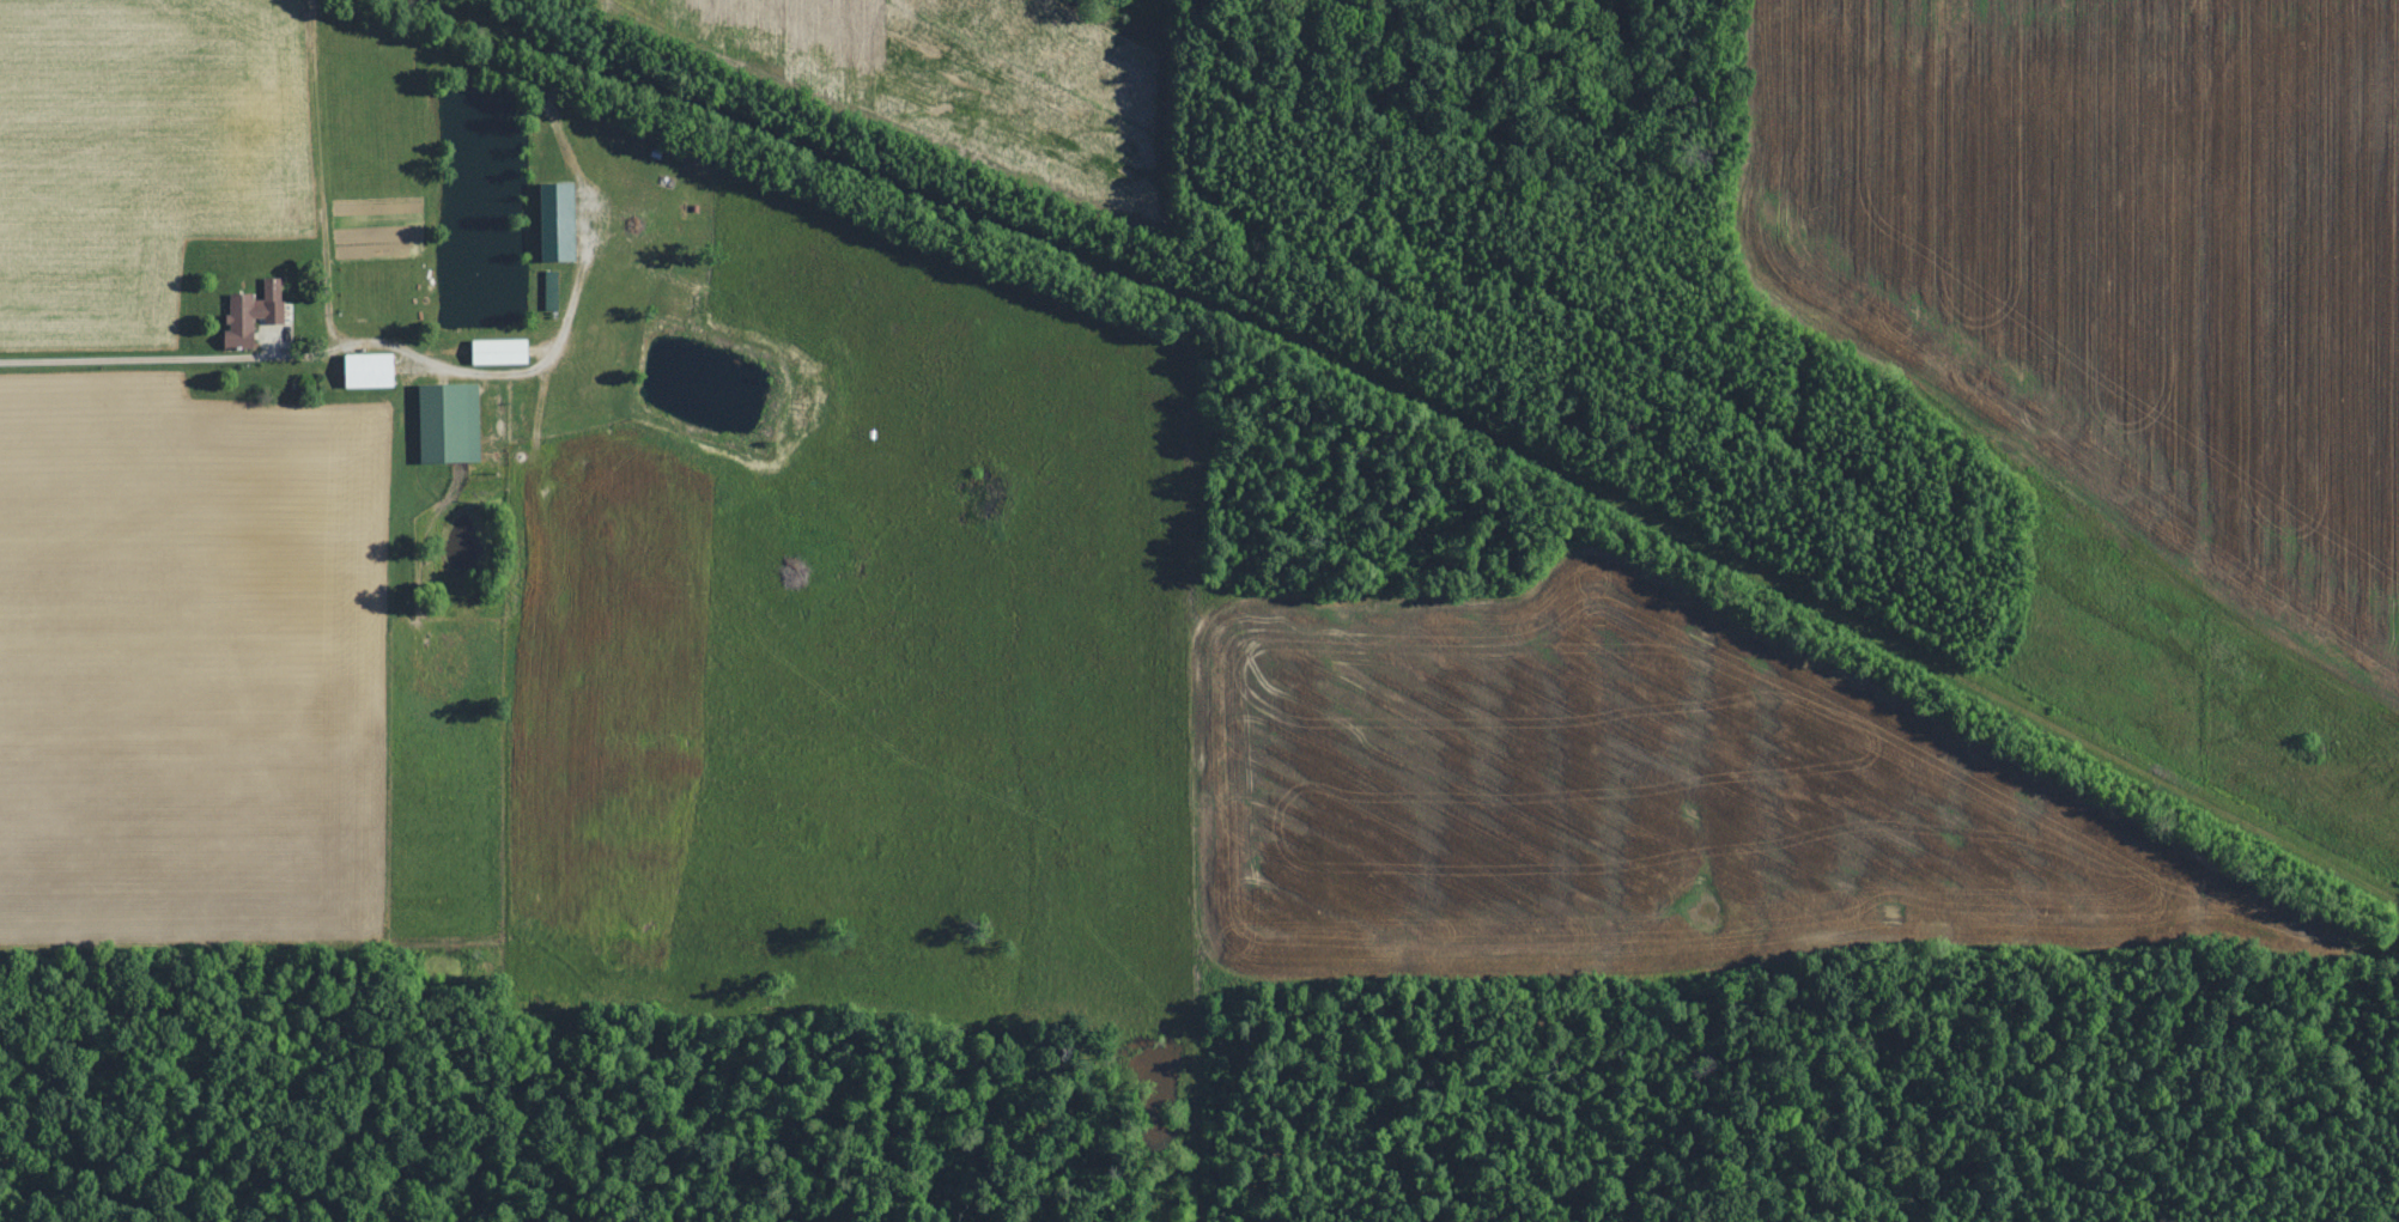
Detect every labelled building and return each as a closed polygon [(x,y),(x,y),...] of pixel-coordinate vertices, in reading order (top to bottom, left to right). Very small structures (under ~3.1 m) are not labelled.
[(573,180),(539,181),(541,260),(575,259),(573,180)] [(554,270),(536,270),(535,307),(554,307),(554,270)] [(252,345),(253,315),(264,315),(264,321),(280,322),(281,296),(271,295),(271,287),(264,287),(264,294),(227,294),(227,328),(223,328),(223,345),(252,345)] [(471,362),(527,361),(526,337),(471,338),(471,362)] [(345,386),(393,384),(392,351),(344,352),(345,386)] [(419,461),(479,460),(477,381),(417,382),(419,461)]
